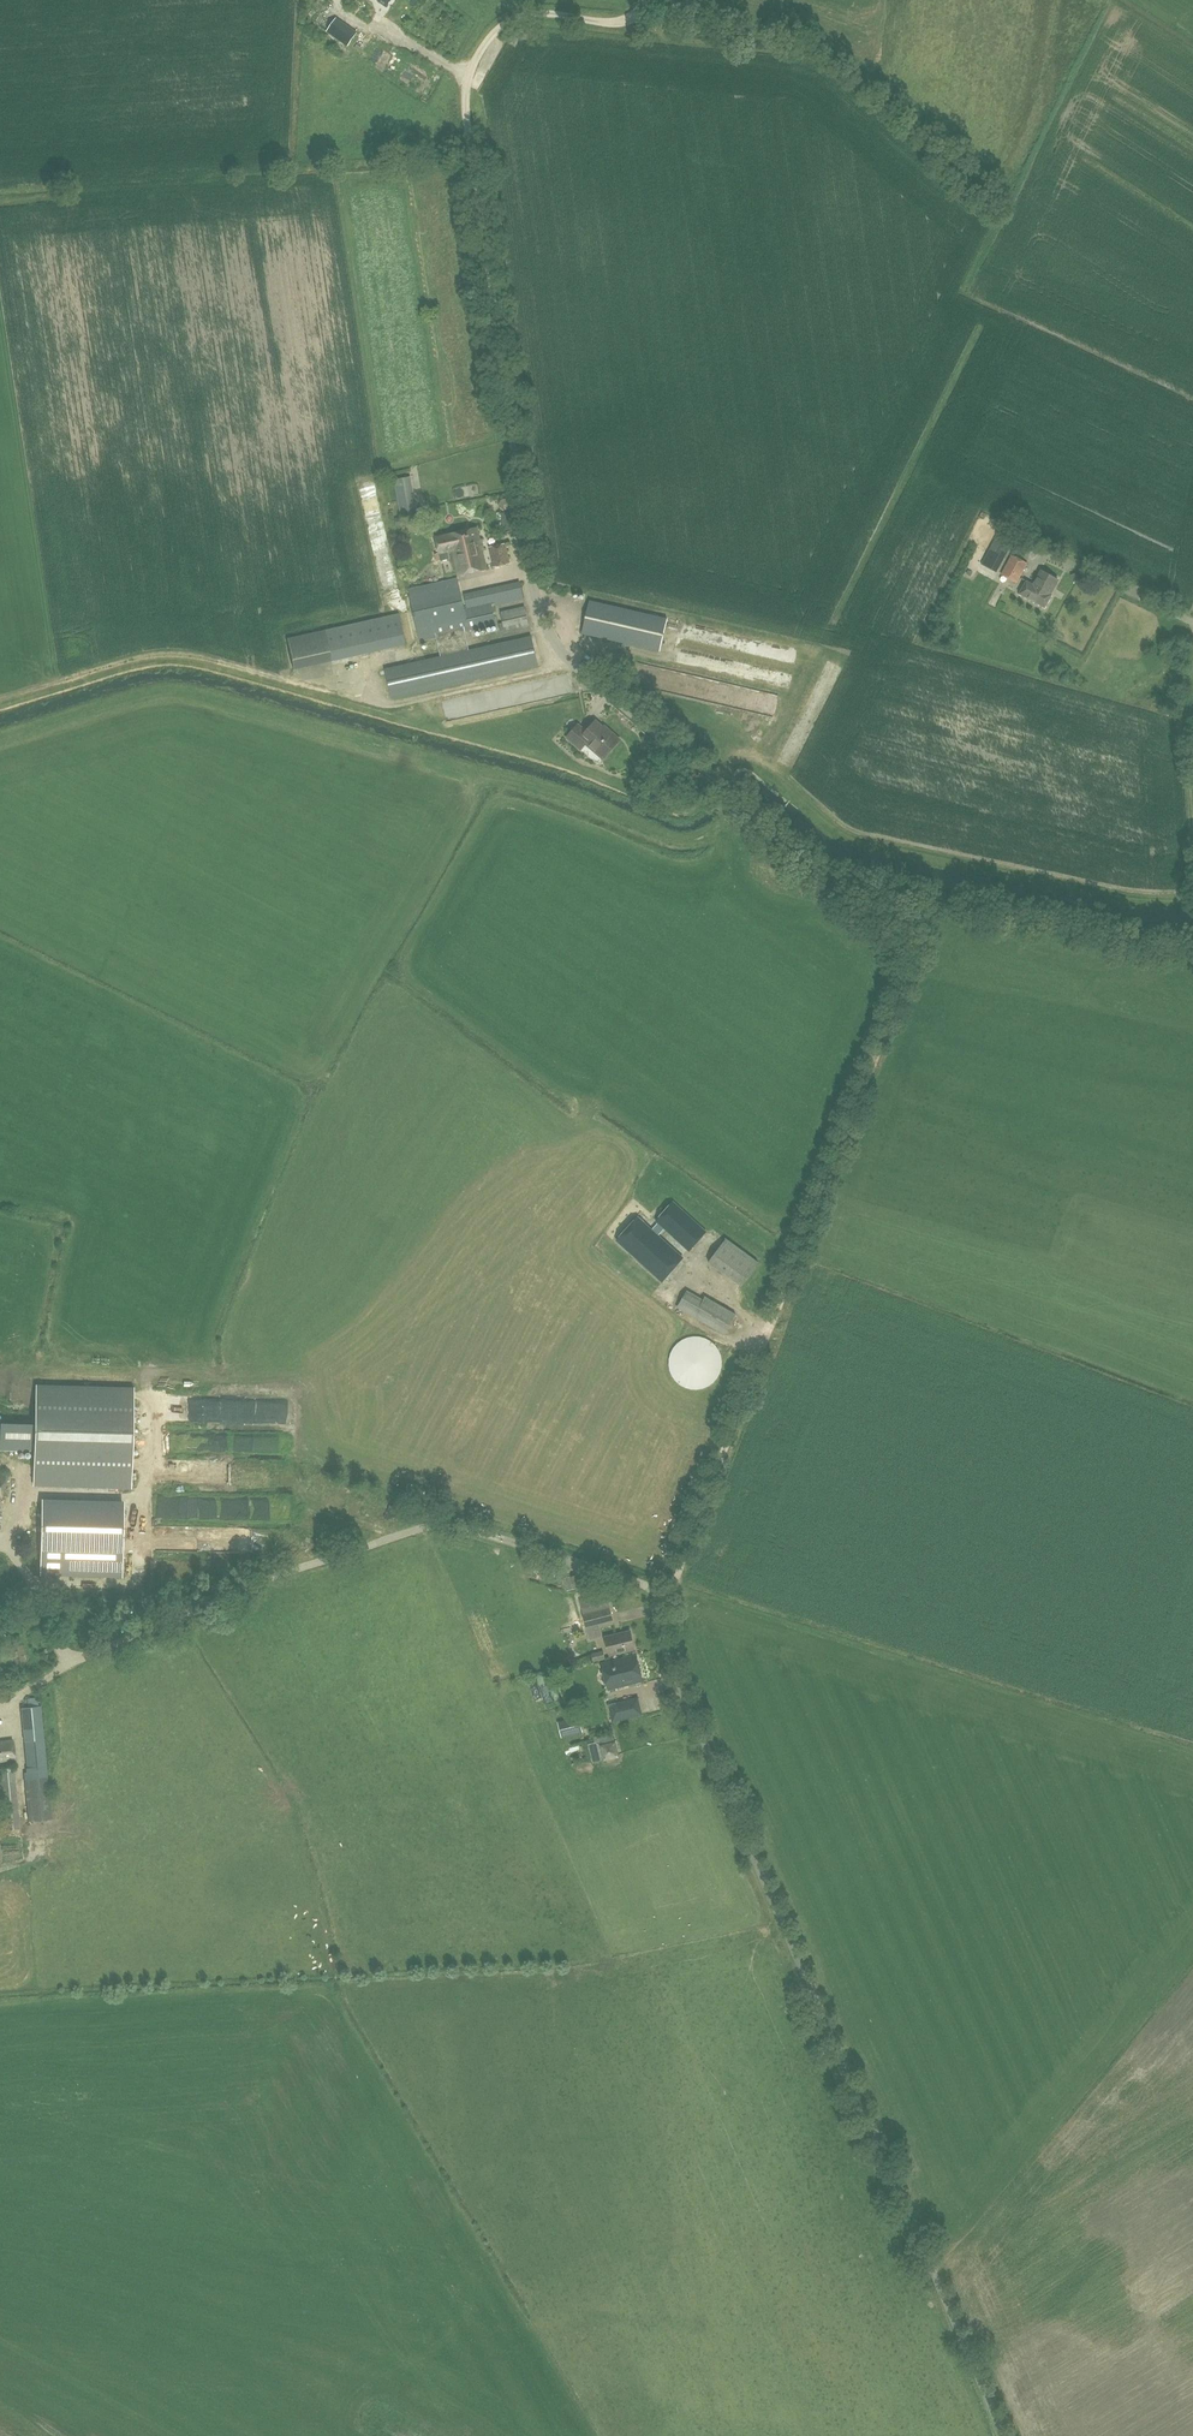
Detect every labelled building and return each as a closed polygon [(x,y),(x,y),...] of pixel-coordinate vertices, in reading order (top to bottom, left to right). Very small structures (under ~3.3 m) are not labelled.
[(337,18),(327,31),(348,46),(357,33),(337,18)] [(395,480),(402,515),(419,513),(412,478),(395,480)] [(484,489),(468,489),(468,500),(484,499),(484,489)] [(505,515),(509,532),(516,530),(513,513),(505,515)] [(479,528),(450,533),(437,536),(441,560),(451,558),(449,550),(453,550),(458,575),(487,569),(479,528)] [(375,536),(379,555),(390,553),(386,533),(375,536)] [(996,571),(1012,543),(997,536),(981,567),(985,569),(986,567),(996,571)] [(511,564),(506,543),(490,547),(494,568),(511,564)] [(1016,583),(1028,563),(1012,555),(1001,574),(1016,583)] [(1050,593),(1057,579),(1041,570),(1034,585),(1026,581),(1019,593),(1045,607),(1052,594),(1050,593)] [(497,625),(493,607),(492,603),(495,602),(496,606),(524,600),(521,582),(464,593),(467,607),(464,608),(458,579),(409,589),(420,641),(437,638),(441,657),(385,669),(392,699),(538,667),(532,637),(469,650),(465,631),(497,625)] [(582,632),(659,650),(667,618),(589,600),(582,632)] [(505,631),(529,626),(526,608),(501,613),(505,631)] [(343,627),(291,636),(296,667),(346,658),(345,655),(410,644),(405,619),(344,630),(343,627)] [(586,743),(604,759),(620,741),(609,731),(607,732),(596,722),(587,733),(579,726),(568,738),(581,750),(586,743)] [(691,798),(684,806),(690,811),(697,803),(691,798)] [(690,1251),(708,1232),(675,1202),(657,1221),(690,1251)] [(639,1217),(617,1240),(663,1282),(684,1258),(639,1217)] [(759,1262),(726,1238),(709,1262),(742,1286),(759,1262)] [(687,1291),(678,1308),(725,1335),(736,1315),(706,1297),(703,1300),(687,1291)] [(131,1486),(133,1388),(37,1385),(34,1484),(131,1486)] [(123,1502),(41,1500),(39,1572),(121,1574),(123,1502)] [(263,1505),(251,1508),(254,1522),(266,1520),(263,1505)] [(196,1542),(196,1534),(183,1535),(184,1543),(196,1542)] [(615,1623),(608,1596),(607,1593),(580,1600),(583,1610),(587,1631),(615,1623)] [(635,1649),(631,1631),(606,1637),(610,1654),(635,1649)] [(644,1682),(637,1655),(602,1663),(609,1690),(644,1682)] [(550,1702),(557,1700),(552,1685),(545,1687),(550,1702)] [(639,1697),(616,1702),(618,1710),(609,1712),(612,1722),(627,1718),(642,1715),(639,1697)] [(52,1818),(41,1705),(22,1707),(28,1771),(24,1771),(29,1820),(52,1818)] [(562,1721),(565,1734),(582,1730),(579,1717),(562,1721)] [(616,1756),(611,1734),(600,1736),(605,1758),(616,1756)] [(13,1739),(0,1741),(0,1760),(15,1758),(13,1739)] [(593,1744),(597,1758),(603,1757),(599,1743),(593,1744)] [(0,1772),(0,1794),(4,1830),(18,1829),(13,1771),(0,1772)] [(24,1837),(10,1837),(10,1859),(24,1859),(24,1837)]
